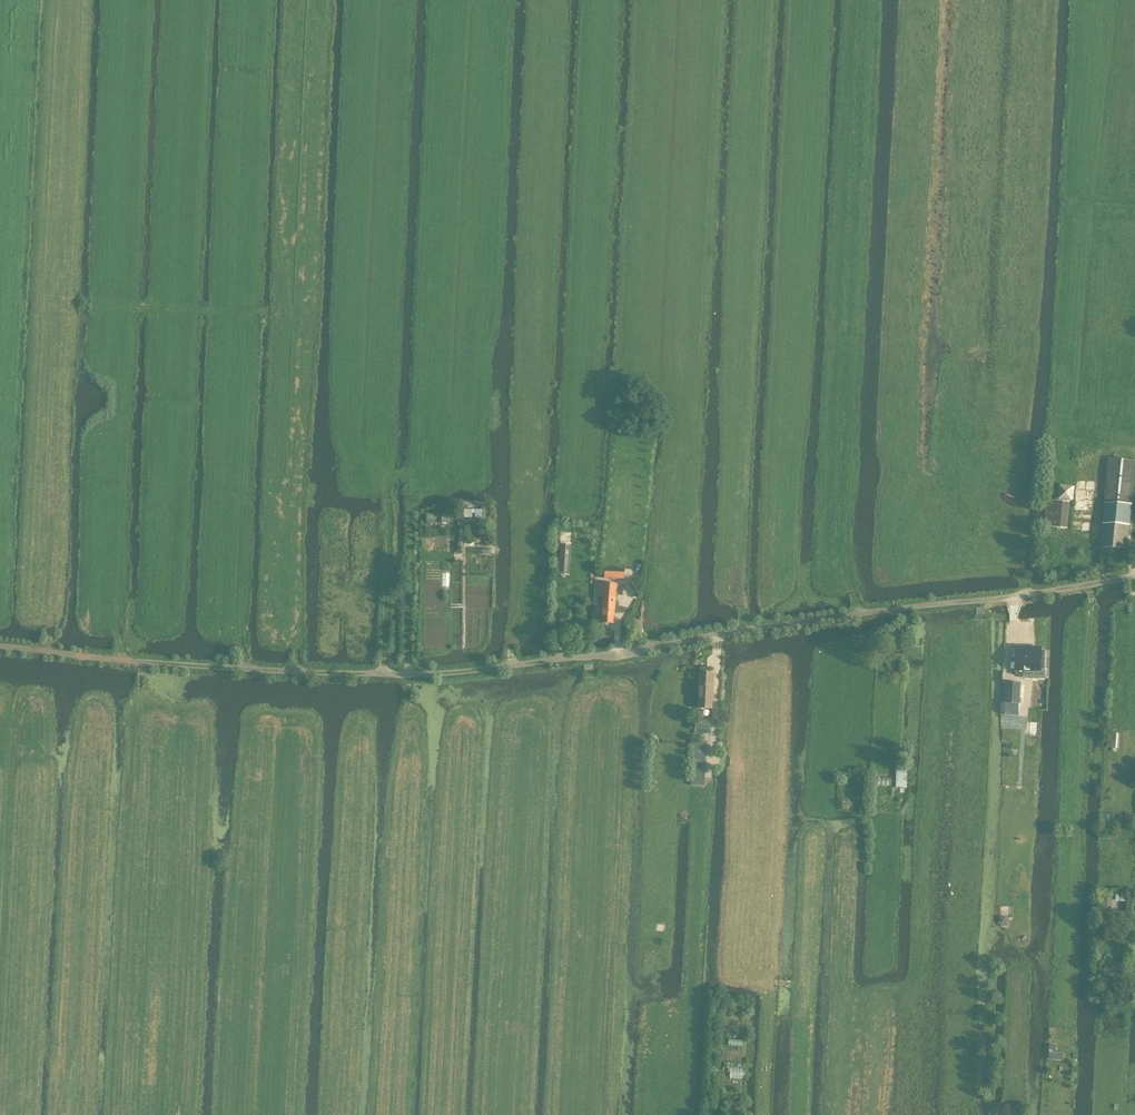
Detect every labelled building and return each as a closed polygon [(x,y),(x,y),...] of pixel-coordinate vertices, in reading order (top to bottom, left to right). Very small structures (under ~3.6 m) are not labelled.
[(1131,506),(1132,506),(1134,469),(1134,462),(1108,459),(1105,504),(1102,548),(1127,550),(1131,506)] [(1076,486),(1060,485),(1058,500),(1074,502),(1076,486)] [(1046,527),(1068,529),(1071,503),(1048,500),(1046,527)] [(558,575),(570,575),(571,543),(560,542),(558,575)] [(624,568),(604,567),(604,578),(623,579),(624,568)] [(601,623),(614,624),(617,583),(599,582),(598,596),(603,596),(601,623)] [(1017,670),(1017,675),(1024,676),(1024,670),(1041,670),(1045,671),(1046,650),(1041,650),(1041,648),(1031,648),(1017,647),(1017,670)] [(711,708),(712,691),(712,673),(698,673),(697,708),(711,708)] [(1006,703),(1020,703),(1021,683),(1007,683),(1006,703)] [(710,720),(696,720),(695,729),(710,729),(710,720)] [(1120,749),(1121,734),(1109,733),(1108,748),(1120,749)] [(693,756),(691,785),(704,786),(705,779),(706,757),(707,745),(693,744),(693,756)] [(1103,896),(1102,910),(1111,911),(1112,896),(1103,896)]
